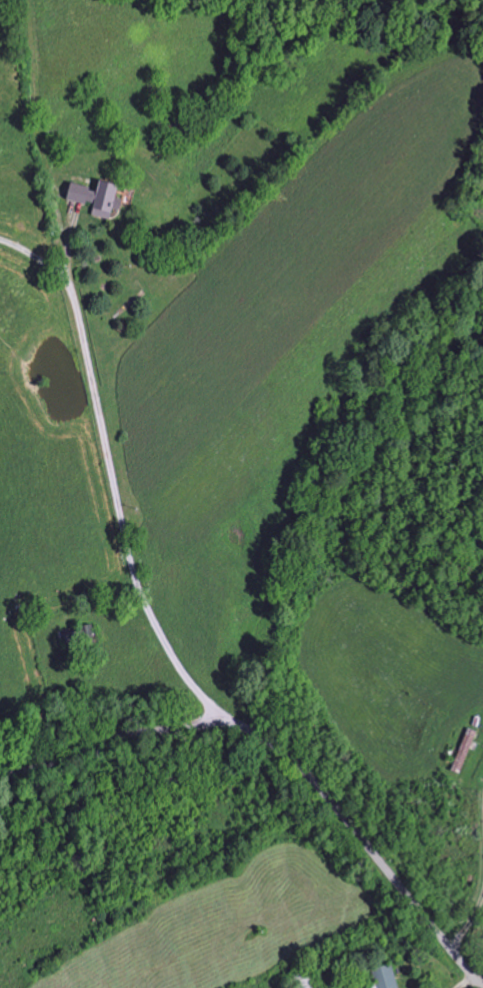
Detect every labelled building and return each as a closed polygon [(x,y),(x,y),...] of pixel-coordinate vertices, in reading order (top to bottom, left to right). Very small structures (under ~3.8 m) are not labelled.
[(67,185),(64,200),(91,206),(89,217),(108,221),(111,210),(121,212),(124,201),(114,199),(117,187),(95,183),(93,191),(67,185)] [(375,987),(395,987),(390,964),(370,969),(375,987)]
